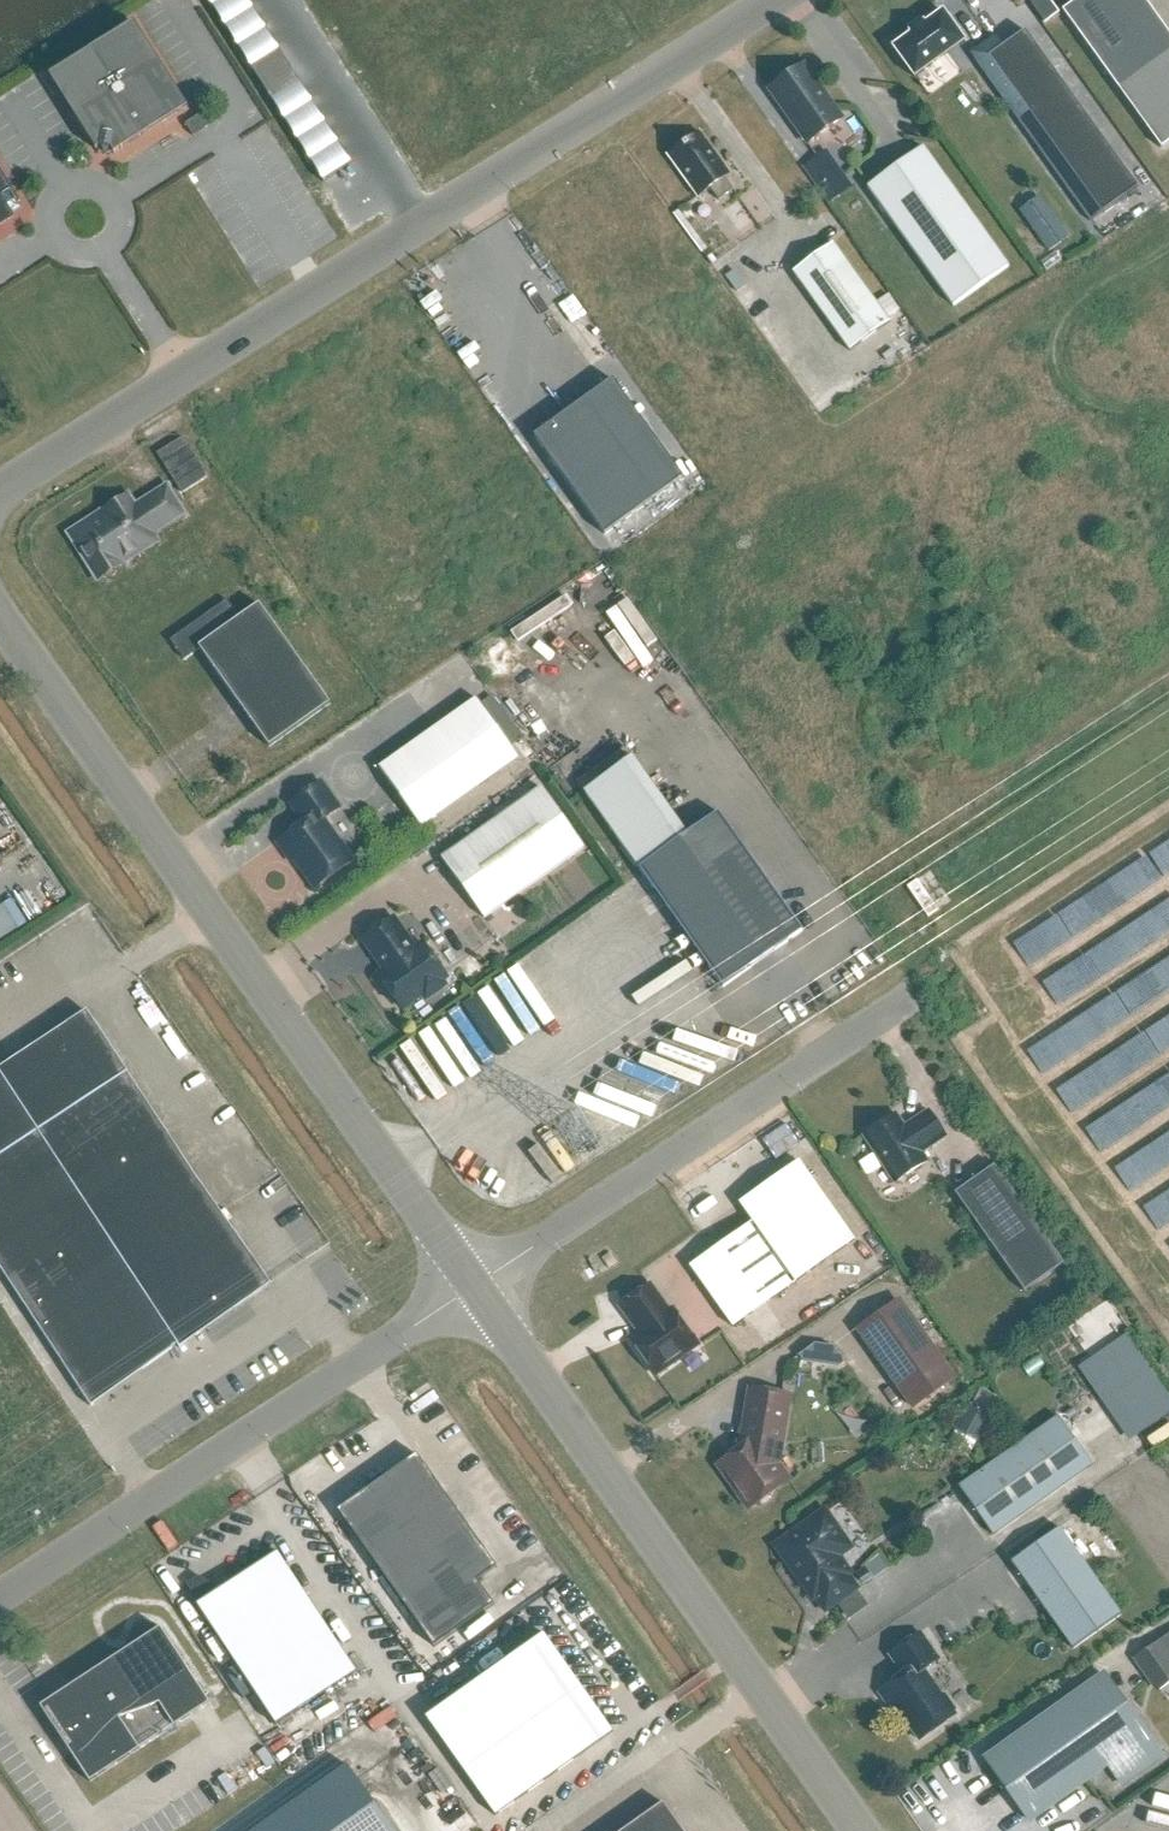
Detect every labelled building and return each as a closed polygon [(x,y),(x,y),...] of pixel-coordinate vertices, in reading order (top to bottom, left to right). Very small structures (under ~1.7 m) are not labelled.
[(1144,0),(1079,0),(1063,12),(1119,91),(1161,149),(1168,143),(1168,35),(1144,0)] [(1045,24),(1058,14),(1050,3),(1036,13),(1045,24)] [(990,41),(971,15),(953,28),(942,12),(892,48),(914,78),(953,49),(962,61),(990,41)] [(96,151),(100,148),(111,150),(114,155),(188,108),(134,23),(49,77),(96,151)] [(998,41),(974,59),(1091,222),(1138,188),(1026,31),(1003,47),(998,41)] [(252,67),(251,68),(272,102),(273,101),(300,84),(279,50),(252,67)] [(842,119),(804,66),(769,91),(807,144),(842,119)] [(185,125),(193,137),(209,126),(202,114),(185,125)] [(730,175),(700,133),(668,156),(698,198),(710,189),(719,201),(733,190),(725,179),(730,175)] [(1009,267),(923,147),(868,187),(953,307),(1009,267)] [(815,158),(802,168),(828,205),(842,195),(815,158)] [(14,218),(8,207),(17,202),(18,204),(20,202),(0,171),(0,227),(14,218)] [(1051,212),(1030,227),(1048,252),(1069,237),(1051,212)] [(833,244),(793,273),(850,351),(889,323),(833,244)] [(612,380),(534,437),(605,535),(684,478),(612,380)] [(208,479),(183,440),(159,456),(184,495),(208,479)] [(183,515),(167,488),(136,508),(128,495),(103,511),(104,512),(69,534),(98,580),(137,556),(136,555),(156,542),(152,534),(183,515)] [(560,593),(504,630),(513,643),(569,606),(560,593)] [(200,649),(269,747),(330,704),(259,604),(240,618),(227,600),(170,641),(184,661),(200,649)] [(519,759),(477,699),(379,769),(421,828),(519,759)] [(723,988),(802,931),(718,813),(686,836),(631,759),(584,792),(723,988)] [(278,843),(291,862),(296,859),(316,888),(352,863),(349,859),(350,855),(341,844),(338,843),(322,821),(340,809),(321,783),(290,805),(304,824),(278,843)] [(484,919),(584,849),(541,789),(442,859),(484,919)] [(1144,861),(1127,871),(1140,891),(1156,880),(1144,861)] [(28,921),(13,895),(0,902),(0,936),(28,921)] [(1054,1003),(1168,932),(1168,901),(1039,981),(1054,1003)] [(415,950),(393,919),(363,940),(386,971),(378,976),(384,984),(383,991),(390,1000),(396,1002),(402,1009),(423,994),(426,998),(444,986),(441,982),(447,977),(424,944),(415,950)] [(1057,944),(1048,927),(1031,935),(1040,953),(1057,944)] [(1020,1044),(1034,1069),(1168,994),(1168,960),(1020,1044)] [(179,1349),(184,1346),(182,1342),(267,1286),(87,1012),(0,1069),(0,1268),(91,1407),(94,1405),(92,1402),(177,1345),(179,1349)] [(1048,1084),(1063,1109),(1168,1048),(1168,1014),(1048,1084)] [(1063,1104),(1097,1160),(1106,1160),(1121,1151),(1120,1141),(1131,1141),(1168,1118),(1168,1071),(1118,1102),(1063,1104)] [(896,1114),(863,1136),(895,1183),(928,1162),(922,1153),(946,1137),(929,1111),(905,1127),(896,1114)] [(855,1241),(799,1162),(740,1204),(753,1222),(796,1283),(855,1241)] [(1064,1264),(994,1166),(955,1194),(1024,1292),(1064,1264)] [(271,1277),(324,1242),(297,1200),(279,1211),(288,1224),(281,1228),(288,1239),(273,1249),(275,1252),(260,1261),(271,1277)] [(796,1283),(753,1222),(690,1267),(733,1328),(796,1283)] [(669,1312),(650,1285),(620,1306),(640,1333),(630,1340),(655,1376),(699,1345),(673,1309),(669,1312)] [(914,1407),(954,1380),(898,1301),(859,1329),(914,1407)] [(1168,1410),(1168,1404),(1123,1332),(1072,1365),(1122,1441),(1168,1410)] [(769,1445),(781,1447),(789,1395),(751,1389),(742,1447),(718,1464),(750,1509),(755,1506),(761,1507),(772,1499),(773,1493),(789,1482),(768,1452),(769,1445)] [(990,1414),(998,1398),(982,1389),(973,1405),(990,1414)] [(980,1442),(992,1416),(966,1403),(953,1429),(980,1442)] [(993,1536),(1093,1465),(1058,1417),(959,1487),(993,1536)] [(417,1455),(338,1511),(434,1648),(494,1606),(477,1582),(497,1568),(417,1455)] [(320,1521),(374,1606),(388,1597),(335,1512),(320,1521)] [(853,1552),(825,1512),(776,1546),(788,1564),(788,1565),(789,1565),(794,1573),(794,1574),(795,1573),(813,1600),(815,1599),(825,1614),(858,1589),(848,1575),(850,1574),(840,1560),(853,1552)] [(1121,1616),(1060,1528),(1012,1562),(1073,1649),(1121,1616)] [(356,1673),(277,1552),(216,1592),(192,1582),(187,1586),(199,1603),(196,1605),(237,1666),(226,1674),(243,1700),(254,1693),(276,1725),(356,1673)] [(210,1703),(160,1628),(40,1707),(90,1783),(210,1703)] [(904,1675),(879,1692),(895,1714),(899,1711),(920,1741),(955,1716),(953,1712),(954,1708),(946,1697),(942,1697),(924,1671),(939,1660),(920,1633),(890,1655),(904,1675)] [(613,1733),(544,1635),(426,1719),(496,1817),(613,1733)] [(1156,1694),(1168,1685),(1168,1656),(1159,1642),(1132,1660),(1156,1694)] [(1105,1676),(986,1761),(1029,1821),(1107,1765),(1121,1784),(1161,1756),(1105,1676)] [(327,1697),(287,1723),(294,1733),(333,1707),(327,1697)] [(347,1765),(255,1830),(394,1830),(347,1765)] [(663,1803),(624,1830),(683,1830),(663,1803)]
